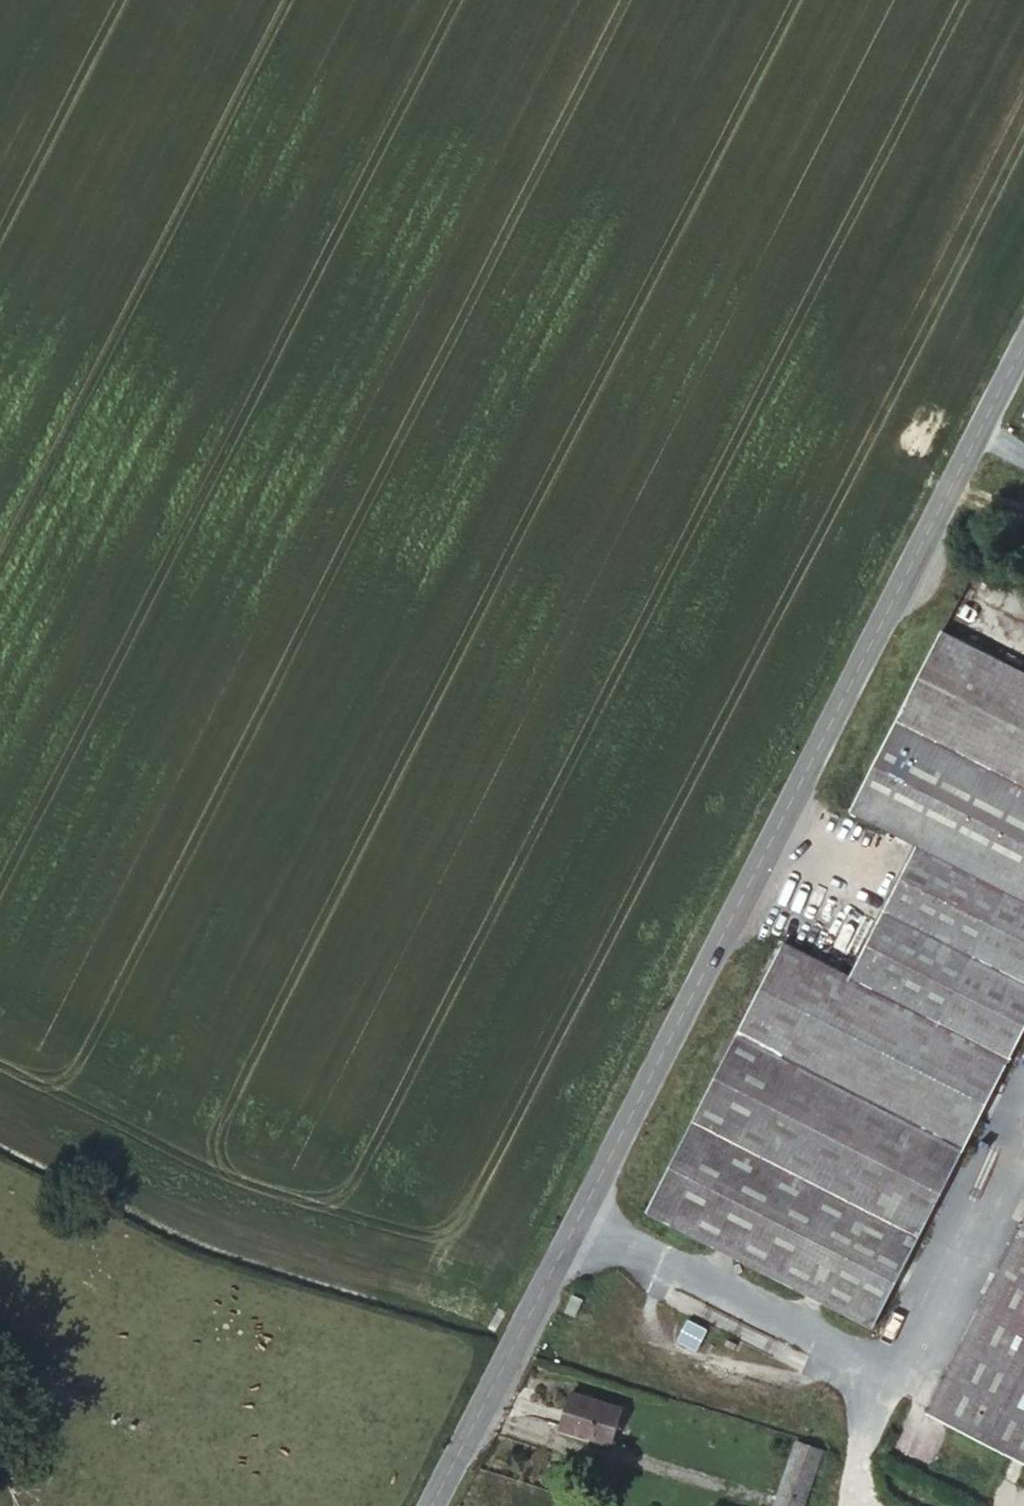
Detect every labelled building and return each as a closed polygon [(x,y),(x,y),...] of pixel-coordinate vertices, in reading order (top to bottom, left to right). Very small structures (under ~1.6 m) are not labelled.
[(906,694),(1023,753),(1023,673),(939,630),(906,694)] [(906,694),(847,809),(975,875),(908,1006),(780,940),(758,984),(980,1099),(1023,1011),(1023,753),(906,694)] [(958,1141),(980,1099),(758,984),(736,1026),(776,1047),(958,1141)] [(867,1320),(958,1141),(776,1047),(736,1026),(644,1208),(867,1320)] [(922,1406),(1023,1459),(1023,1205),(922,1406)] [(567,1393),(557,1426),(607,1443),(619,1412),(567,1393)] [(828,1473),(836,1452),(797,1439),(772,1505),(803,1505),(817,1470),(828,1473)]
